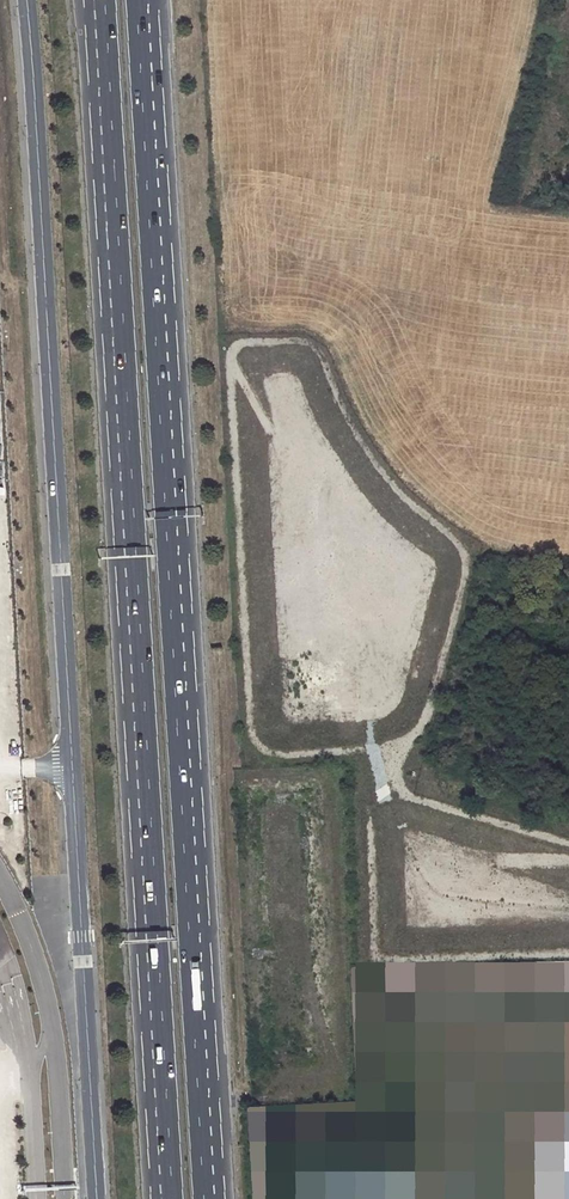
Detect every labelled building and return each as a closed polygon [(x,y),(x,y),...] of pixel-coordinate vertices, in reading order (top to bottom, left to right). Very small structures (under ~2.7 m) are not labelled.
[(534,1109),(535,1198),(557,1198),(557,1183),(568,1182),(568,1159),(556,1159),(556,1130),(568,1130),(568,1109),(534,1109)]
